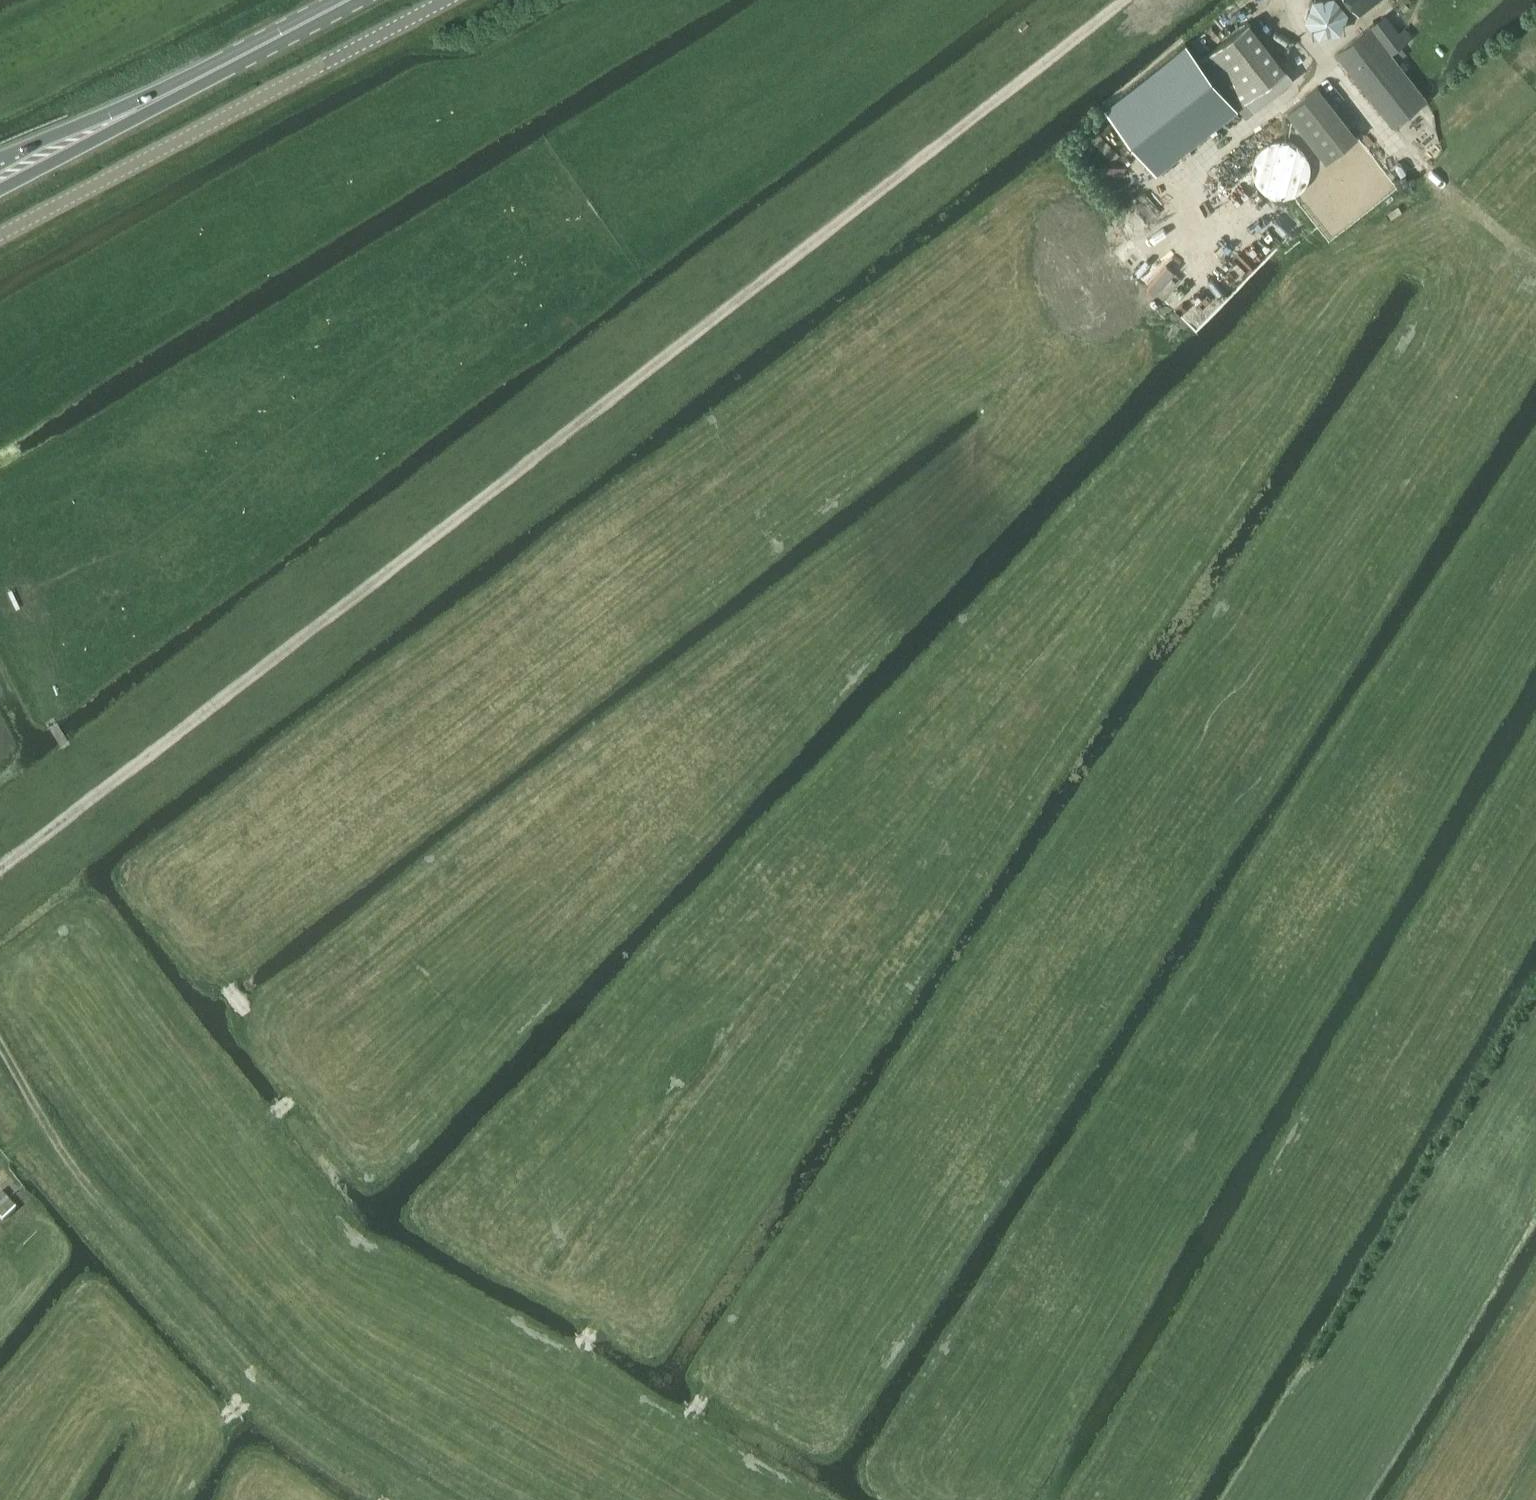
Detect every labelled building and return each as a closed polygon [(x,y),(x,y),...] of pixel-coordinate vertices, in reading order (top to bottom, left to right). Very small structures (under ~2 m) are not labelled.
[(1306,18),(1319,34),(1340,31),(1347,12),(1337,0),(1313,0),(1306,18)] [(1358,12),(1374,0),(1349,0),(1358,12)] [(1249,20),(1201,57),(1239,105),(1286,68),(1249,20)] [(1371,26),(1339,52),(1395,124),(1428,98),(1371,26)] [(1186,41),(1105,104),(1112,113),(1157,170),(1233,110),(1237,106),(1190,46),(1186,41)] [(1318,86),(1288,110),(1327,160),(1358,136),(1318,86)] [(1308,173),(1308,172),(1307,166),(1306,161),(1303,156),(1299,152),(1295,149),(1290,146),(1285,145),(1279,144),(1273,145),(1268,146),(1263,149),(1260,152),(1256,156),(1253,161),(1251,167),(1251,173),(1252,179),(1253,183),(1255,187),(1259,192),(1262,195),(1267,198),(1274,200),(1278,201),(1283,201),(1288,199),(1294,197),(1298,194),(1302,190),(1305,184),(1307,179),(1308,173)] [(1235,181),(1137,285),(1191,335),(1288,231),(1235,181)] [(1,1225),(14,1213),(0,1198),(0,1224),(1,1225)]
